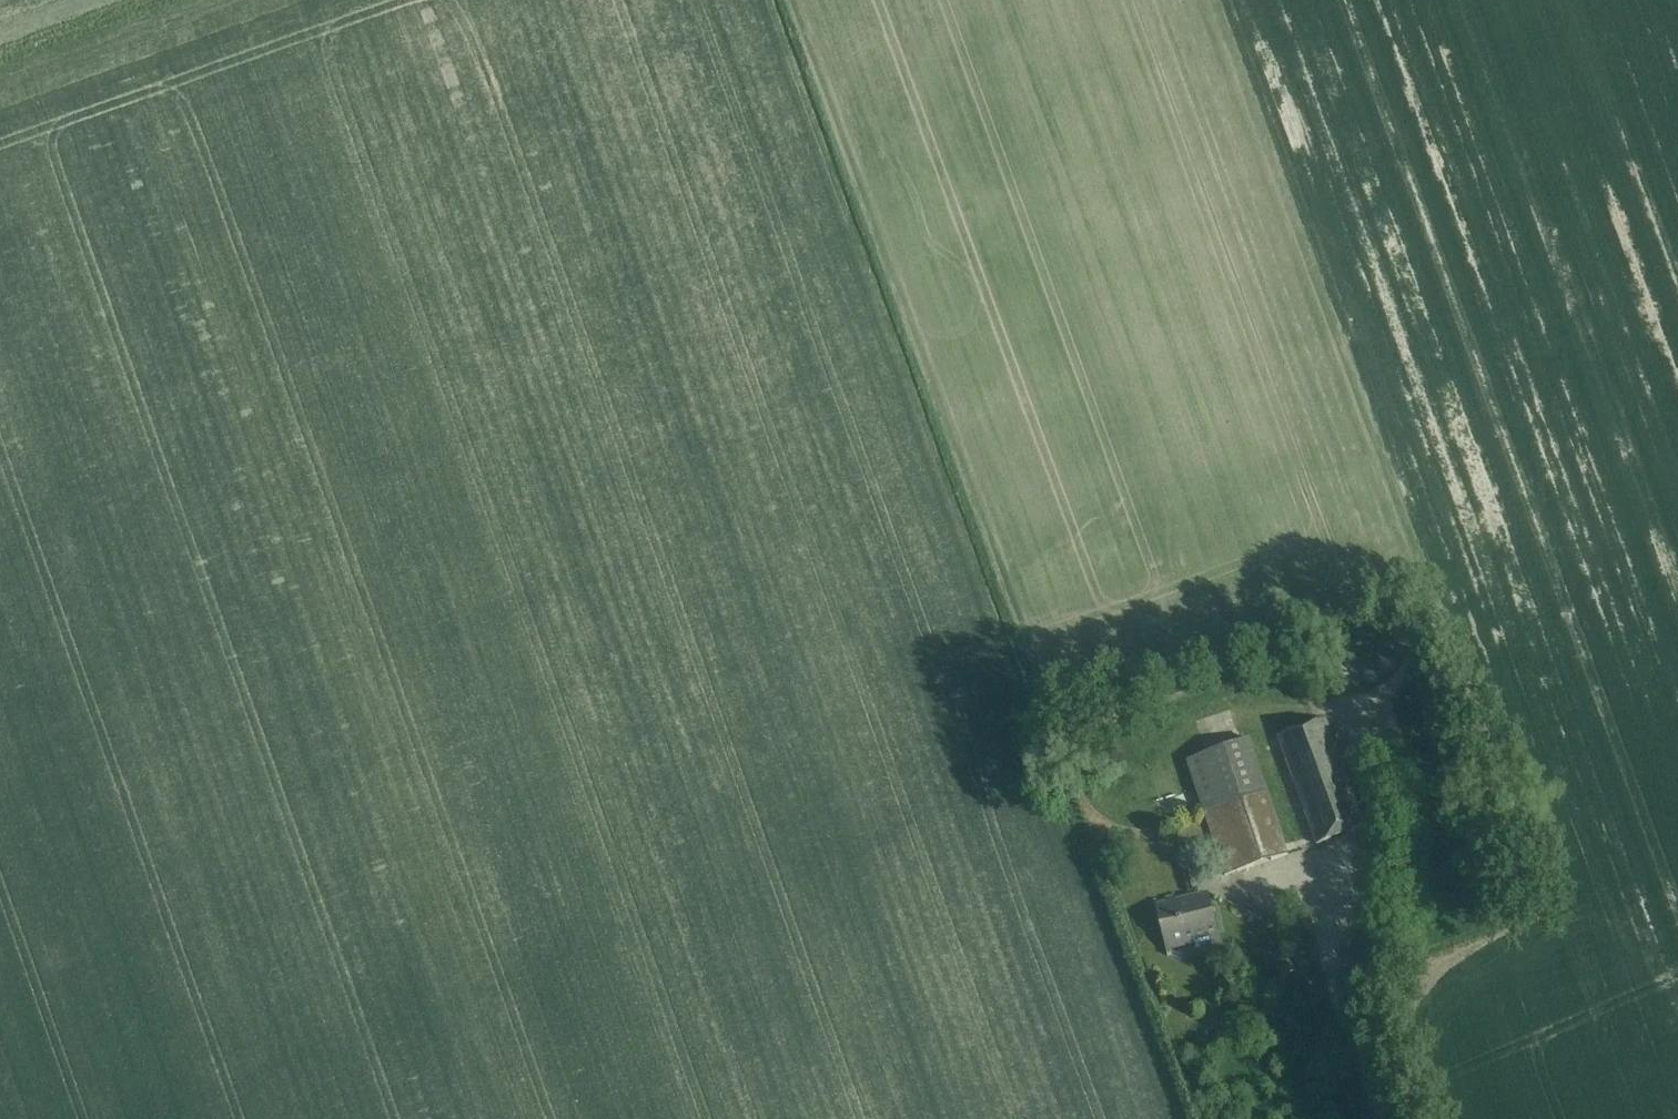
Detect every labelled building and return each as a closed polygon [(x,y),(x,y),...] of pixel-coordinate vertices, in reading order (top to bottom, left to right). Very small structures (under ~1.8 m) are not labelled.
[(1315,846),(1363,829),(1325,721),(1277,739),(1315,846)] [(1223,876),(1286,855),(1248,741),(1186,763),(1223,876)] [(1195,953),(1221,946),(1207,897),(1186,903),(1187,906),(1177,909),(1175,903),(1153,910),(1167,954),(1193,947),(1195,953)] [(1292,963),(1277,967),(1280,977),(1295,972),(1292,963)]
